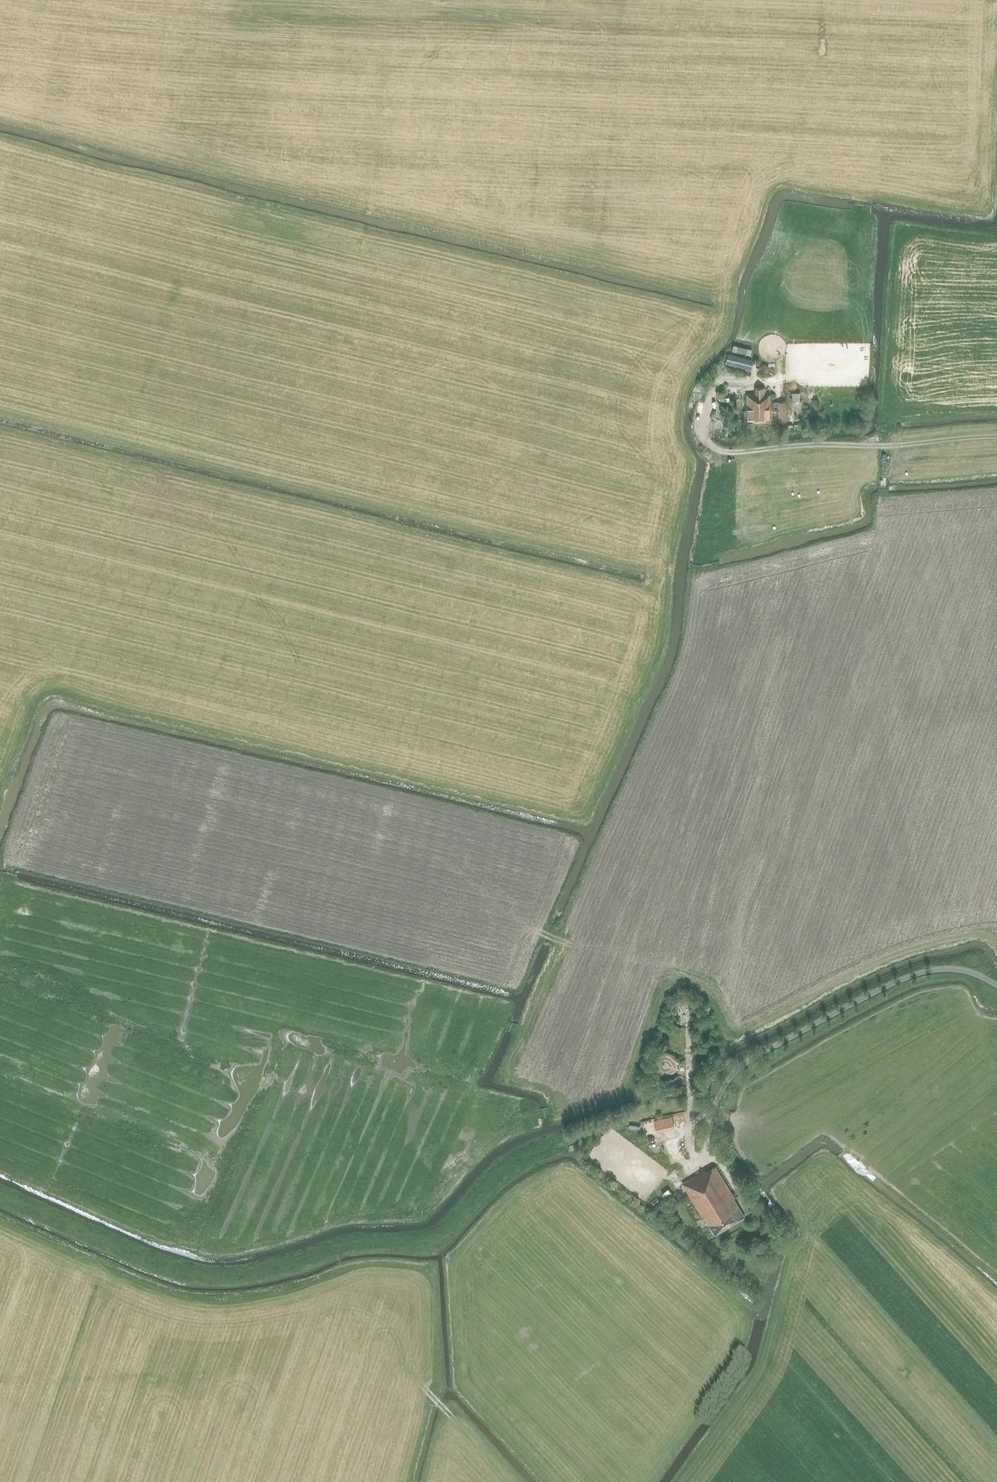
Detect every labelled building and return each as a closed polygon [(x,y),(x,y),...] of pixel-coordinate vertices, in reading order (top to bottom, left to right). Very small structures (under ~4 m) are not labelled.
[(725,364),(751,370),(753,360),(728,354),(725,364)] [(761,366),(760,370),(762,373),(765,373),(768,372),(769,368),(767,365),(764,364),(761,366)] [(755,394),(749,394),(746,394),(746,411),(744,411),(744,423),(770,422),(770,410),(772,410),(771,406),(777,406),(778,422),(787,421),(786,401),(771,402),(771,395),(764,395),(763,388),(754,388),(755,394)] [(799,401),(799,403),(808,403),(808,392),(792,393),(792,401),(799,401)] [(674,1114),(656,1119),(659,1131),(677,1126),(674,1114)] [(727,1180),(732,1177),(724,1161),(719,1164),(727,1180)] [(682,1184),(690,1197),(708,1226),(709,1225),(715,1234),(745,1216),(734,1198),(735,1198),(715,1166),(707,1171),(706,1170),(682,1184)]
